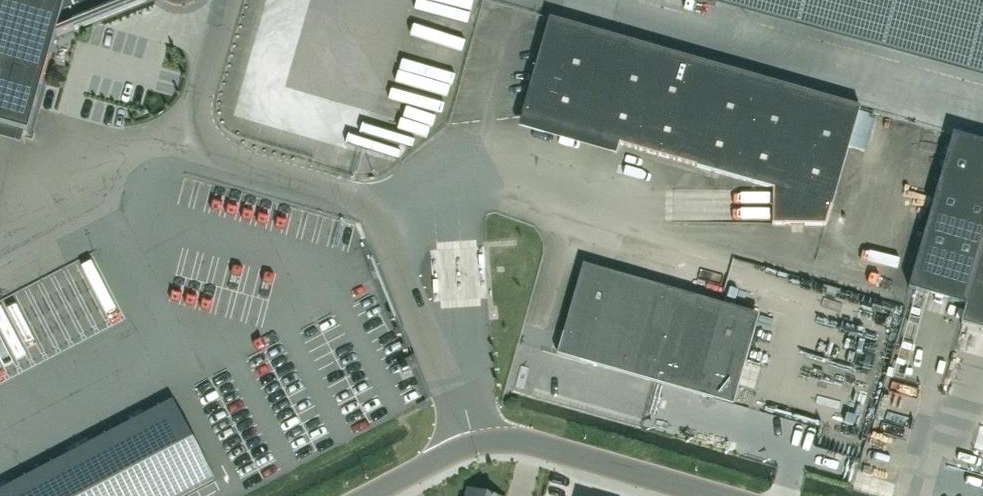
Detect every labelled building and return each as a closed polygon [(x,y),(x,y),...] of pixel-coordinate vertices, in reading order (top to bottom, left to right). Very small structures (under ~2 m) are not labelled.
[(27,133),(54,37),(147,0),(0,0),(0,126),(27,133)] [(982,76),(982,0),(704,0),(982,76)] [(676,161),(704,63),(549,19),(521,117),(676,161)] [(859,107),(704,63),(676,161),(772,189),(771,225),(825,226),(859,107)] [(952,134),(907,288),(965,305),(960,324),(982,331),(982,143),(952,134)] [(0,292),(0,390),(124,334),(112,309),(122,304),(97,248),(0,292)] [(579,275),(563,334),(602,345),(619,286),(579,275)] [(619,286),(602,345),(596,365),(654,382),(677,303),(619,286)] [(715,314),(677,303),(654,382),(693,393),(704,353),(715,314)] [(715,314),(704,353),(693,393),(732,404),(755,325),(715,314)] [(602,345),(563,334),(557,354),(596,365),(602,345)] [(212,479),(171,400),(0,489),(0,495),(180,495),(212,479)]
